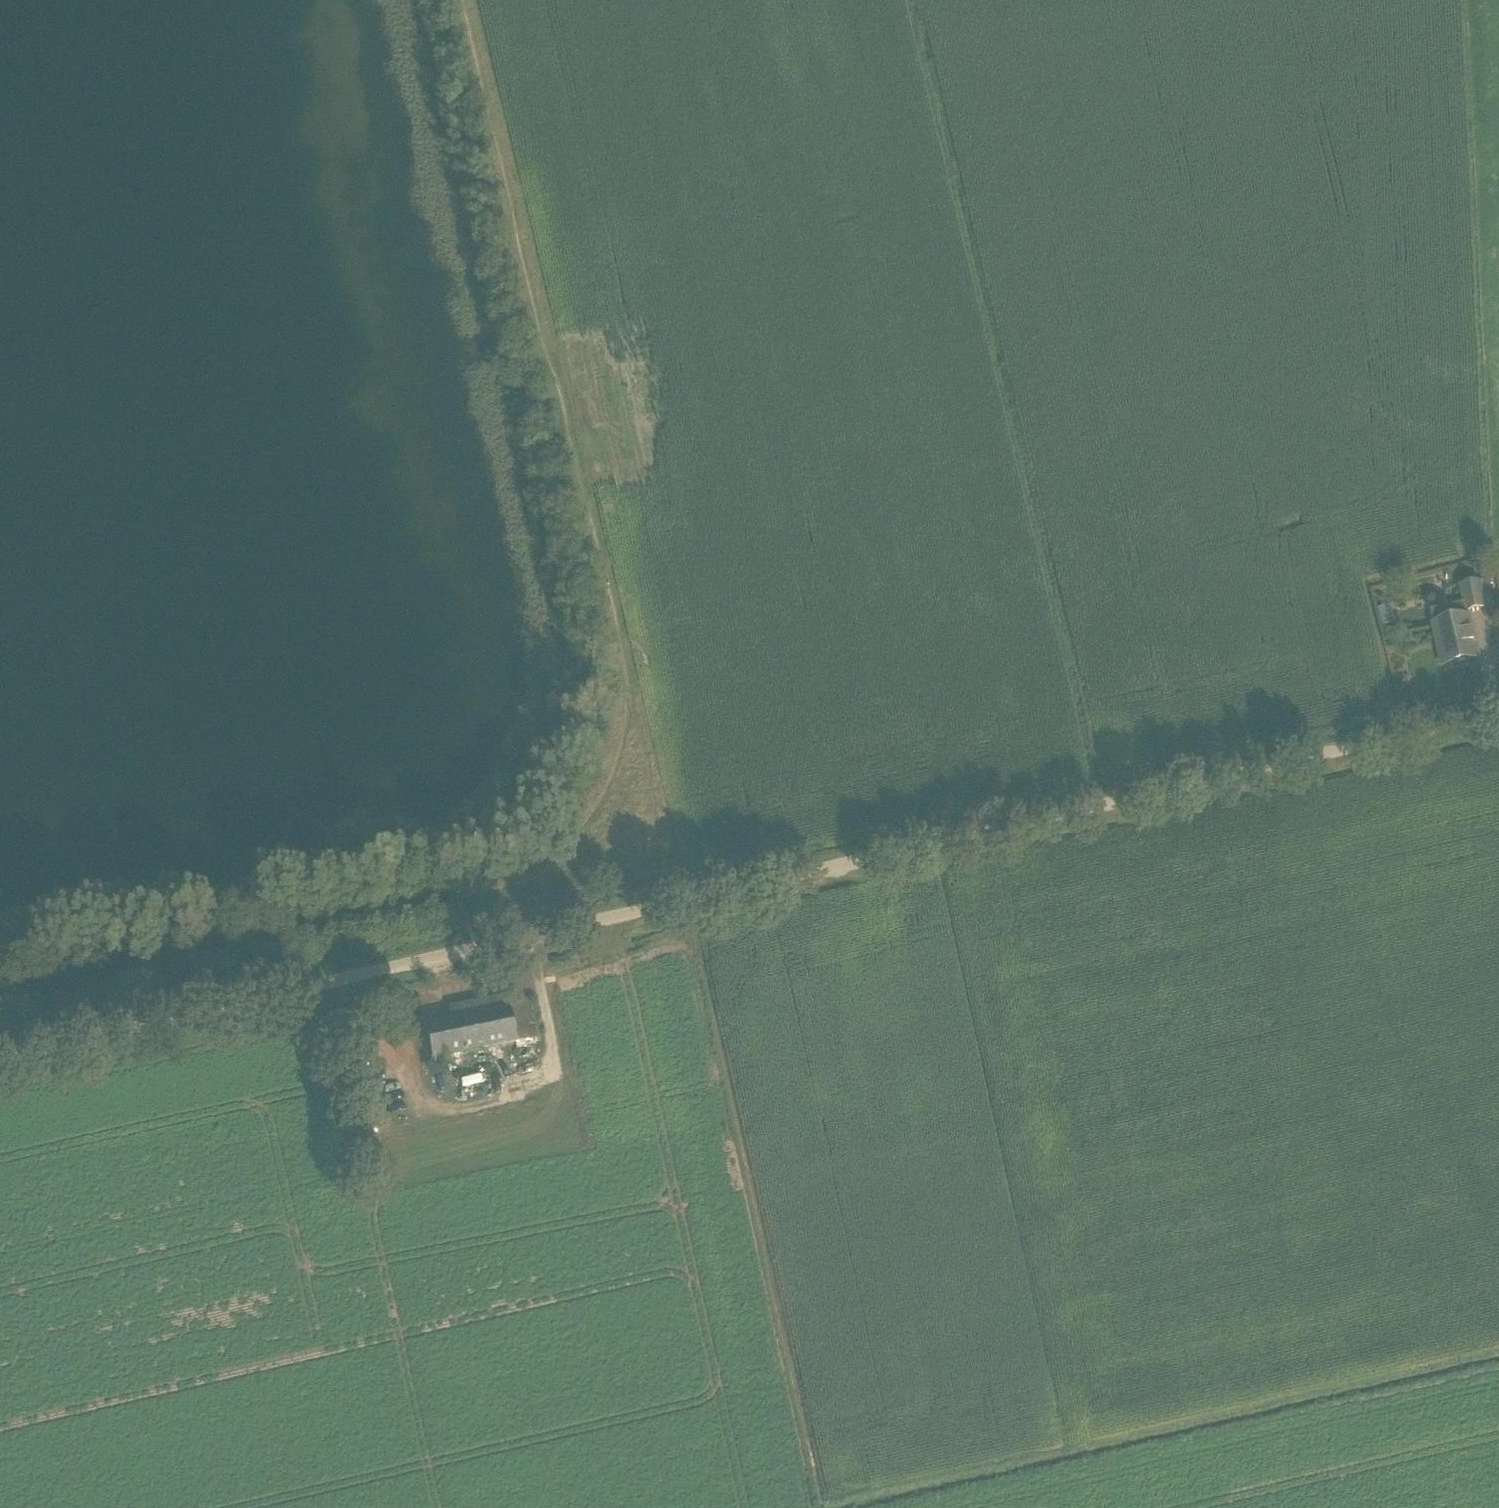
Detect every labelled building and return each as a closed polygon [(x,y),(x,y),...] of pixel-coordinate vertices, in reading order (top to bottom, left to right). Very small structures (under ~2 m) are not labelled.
[(1458,589),(1463,615),(1484,611),(1486,622),(1498,620),(1495,605),(1493,606),(1489,583),(1458,589)] [(1474,644),(1468,618),(1433,626),(1440,655),(1443,654),(1446,666),(1474,659),(1471,645),(1474,644)] [(426,1028),(429,1044),(433,1061),(537,1040),(530,1003),(510,1007),(508,994),(448,1007),(452,1022),(426,1028)]
